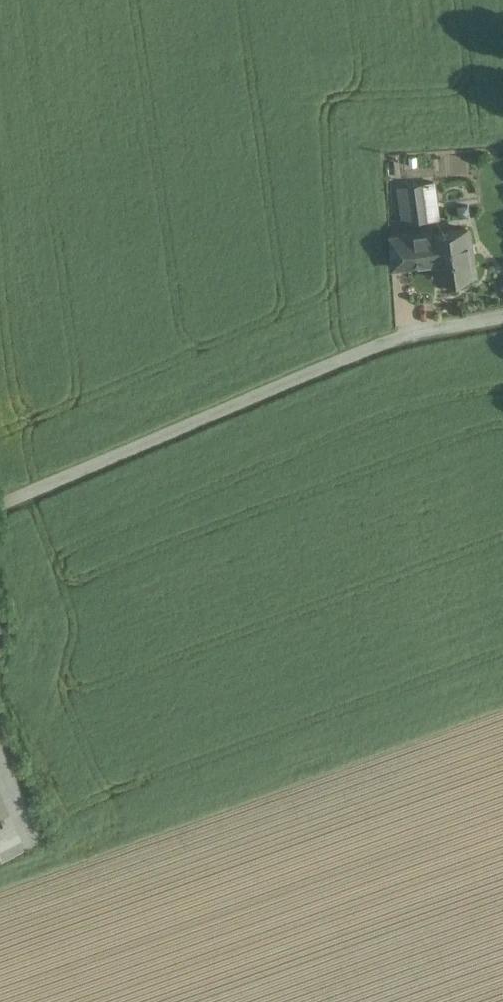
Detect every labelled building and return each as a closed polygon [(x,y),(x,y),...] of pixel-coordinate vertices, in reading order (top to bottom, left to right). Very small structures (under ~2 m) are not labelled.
[(434,183),(422,184),(427,221),(439,220),(434,183)] [(422,184),(407,186),(412,223),(427,221),(422,184)] [(433,234),(432,234),(436,261),(438,278),(474,273),(468,229),(433,234)] [(433,230),(402,235),(406,263),(405,263),(406,265),(436,261),(432,234),(433,234),(433,230)] [(402,235),(389,236),(391,265),(392,265),(392,267),(394,267),(394,265),(404,264),(404,265),(406,265),(405,263),(406,263),(402,235)]
